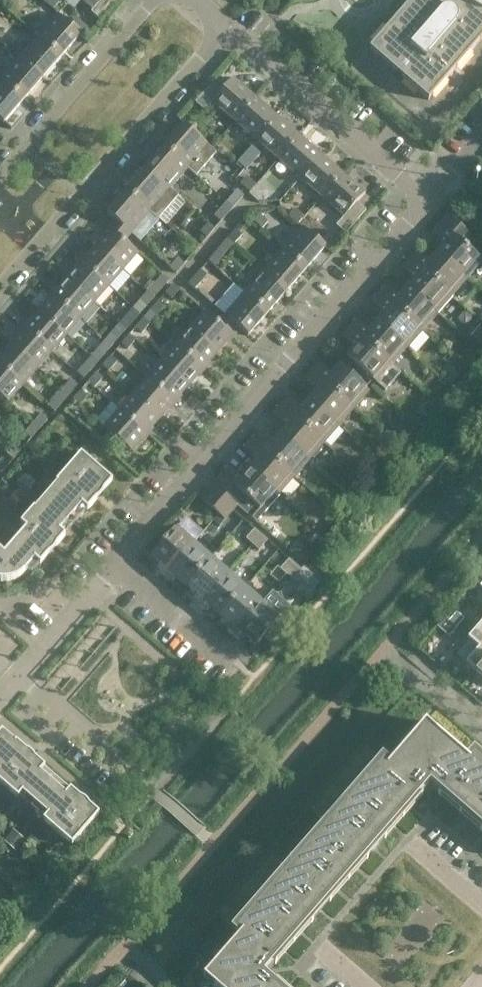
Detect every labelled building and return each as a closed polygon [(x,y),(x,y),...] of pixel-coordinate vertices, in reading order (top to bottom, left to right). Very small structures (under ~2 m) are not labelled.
[(44,2),(54,11),(60,4),(56,0),(46,0),(44,2)] [(92,10),(91,12),(101,20),(118,0),(80,0),(92,10)] [(369,49),(428,100),(481,38),(481,0),(412,0),(369,49)] [(81,34),(57,14),(38,36),(62,56),(81,34)] [(19,58),(43,78),(62,56),(38,36),(19,58)] [(23,100),(43,78),(19,58),(0,80),(23,100)] [(255,97),(233,78),(225,87),(216,79),(196,103),(205,111),(213,102),(234,121),(255,97)] [(4,123),(23,100),(0,80),(0,120),(4,123)] [(255,97),(234,121),(257,140),(277,116),(255,97)] [(257,140),(279,159),(299,136),(277,116),(257,140)] [(188,169),(196,176),(217,152),(185,125),(164,148),(188,169)] [(279,159),(301,178),(321,155),(299,136),(279,159)] [(222,145),(217,152),(223,157),(228,151),(222,145)] [(259,154),(251,147),(236,163),(244,170),(259,154)] [(188,169),(164,148),(147,168),(171,188),(188,169)] [(301,178),(323,197),(343,174),(321,155),(301,178)] [(150,212),(158,219),(179,196),(171,188),(147,168),(126,192),(150,212)] [(343,174),(323,197),(344,216),(337,225),(346,233),(366,210),(357,202),(365,193),(343,174)] [(256,185),(246,177),(240,184),(249,192),(256,185)] [(237,190),(226,203),(232,208),(243,195),(237,190)] [(313,211),(319,204),(302,190),(296,197),(313,211)] [(108,213),(116,221),(131,234),(150,212),(126,192),(108,213)] [(223,207),(215,216),(221,221),(229,212),(223,207)] [(289,216),(299,224),(305,217),(295,209),(289,216)] [(251,220),(261,228),(267,221),(257,212),(251,220)] [(433,232),(444,242),(445,243),(437,253),(467,279),(481,261),(481,255),(478,251),(475,255),(464,245),(466,242),(472,236),(448,215),(433,232)] [(110,229),(96,245),(124,270),(138,253),(124,241),(131,234),(116,221),(110,229)] [(207,238),(215,228),(208,222),(200,232),(207,238)] [(237,227),(229,237),(238,245),(247,235),(237,227)] [(302,227),(282,249),(305,270),(325,247),(302,227)] [(124,270),(96,245),(81,262),(109,286),(124,270)] [(305,270),(282,249),(263,271),(286,292),(305,270)] [(409,259),(452,296),(467,279),(437,253),(429,262),(416,251),(409,259)] [(216,252),(209,260),(216,266),(223,258),(216,252)] [(176,273),(184,264),(177,258),(169,267),(176,273)] [(407,287),(437,313),(452,296),(409,259),(403,267),(415,278),(407,287)] [(109,286),(81,262),(67,278),(95,303),(109,286)] [(195,289),(206,276),(199,269),(187,283),(195,289)] [(286,292),(263,271),(244,293),(267,314),(286,292)] [(161,290),(169,280),(163,274),(154,284),(161,290)] [(95,303),(67,278),(53,295),(81,319),(95,303)] [(171,299),(180,289),(173,284),(165,293),(171,299)] [(379,293),(422,330),(437,313),(407,287),(399,297),(386,286),(379,293)] [(147,306),(155,297),(148,291),(140,300),(147,306)] [(267,314),(244,293),(225,315),(248,336),(267,314)] [(377,322),(407,348),(422,330),(379,293),(373,301),(385,312),(377,322)] [(81,319),(53,295),(38,311),(66,336),(81,319)] [(165,306),(159,300),(150,309),(157,315),(165,306)] [(134,307),(119,324),(126,330),(140,313),(134,307)] [(66,336),(38,311),(24,328),(52,352),(66,336)] [(190,328),(218,352),(233,335),(205,311),(190,328)] [(143,332),(151,322),(144,317),(136,326),(143,332)] [(349,328),(392,365),(407,348),(377,322),(369,331),(356,320),(349,328)] [(105,340),(112,346),(126,330),(119,324),(105,340)] [(52,352),(24,328),(9,345),(37,369),(52,352)] [(190,328),(176,344),(204,368),(218,352),(190,328)] [(347,356),(386,391),(402,373),(392,365),(349,328),(343,336),(355,347),(347,356)] [(128,350),(136,340),(129,334),(121,344),(128,350)] [(97,363),(112,346),(105,340),(90,357),(97,363)] [(176,344),(161,361),(189,385),(204,368),(176,344)] [(9,345),(0,355),(0,366),(23,386),(37,369),(9,345)] [(116,362),(110,356),(102,366),(108,371),(116,362)] [(161,361),(147,377),(175,402),(189,385),(161,361)] [(84,364),(76,374),(83,379),(91,370),(84,364)] [(354,408),(369,391),(339,365),(331,375),(318,364),(311,372),(354,408)] [(9,402),(23,386),(0,366),(0,395),(9,402)] [(102,378),(96,372),(87,382),(94,388),(102,378)] [(129,379),(122,372),(116,378),(124,385),(129,379)] [(309,400),(339,426),(354,408),(311,372),(305,379),(317,390),(309,400)] [(450,374),(445,380),(451,386),(456,379),(450,374)] [(147,377),(132,394),(160,418),(175,402),(147,377)] [(71,379),(62,390),(68,396),(78,385),(71,379)] [(54,413),(68,396),(62,390),(47,407),(54,413)] [(87,396),(80,390),(72,399),(79,405),(87,396)] [(435,392),(431,398),(440,406),(448,397),(443,392),(435,392)] [(132,394),(118,410),(146,435),(160,418),(132,394)] [(282,406),(324,443),(339,426),(309,400),(301,409),(288,398),(282,406)] [(111,404),(96,421),(132,451),(146,435),(118,410),(111,404)] [(282,406),(275,414),(287,425),(279,435),(308,461),(311,458),(314,458),(322,449),(321,446),(324,443),(282,406)] [(40,415),(33,423),(39,429),(47,421),(40,415)] [(33,423),(15,444),(21,450),(39,429),(33,423)] [(252,440),(294,477),(308,461),(279,435),(271,444),(258,433),(252,440)] [(278,495),(294,477),(252,440),(245,448),(257,459),(249,469),(278,495)] [(13,459),(21,450),(15,444),(7,453),(13,459)] [(381,450),(375,457),(383,463),(389,457),(381,450)] [(46,497),(71,519),(82,506),(87,511),(112,482),(81,454),(56,483),(57,484),(46,497)] [(374,458),(367,466),(375,473),(382,465),(374,458)] [(213,485),(255,522),(278,495),(249,469),(241,478),(228,467),(213,485)] [(213,509),(221,500),(209,489),(201,499),(213,509)] [(4,553),(6,581),(9,581),(12,580),(15,579),(17,578),(20,576),(21,575),(24,572),(34,560),(40,565),(65,536),(60,531),(71,519),(46,497),(35,509),(34,509),(20,524),(26,529),(4,553)] [(233,510),(221,500),(213,509),(225,520),(233,510)] [(165,575),(195,541),(177,526),(151,556),(161,564),(158,568),(165,575)] [(246,539),(253,545),(262,535),(255,529),(246,539)] [(268,540),(262,535),(253,545),(260,550),(268,540)] [(212,556),(195,541),(165,575),(173,582),(176,578),(186,586),(212,556)] [(299,542),(290,552),(299,559),(311,546),(305,541),(299,542)] [(229,571),(212,556),(186,586),(196,594),(192,598),(200,605),(229,571)] [(280,568),(287,574),(295,564),(289,558),(280,568)] [(302,570),(295,564),(287,574),(293,580),(302,570)] [(246,586),(229,571),(200,605),(207,612),(211,608),(220,616),(246,586)] [(264,601),(246,586),(220,616),(230,624),(226,628),(234,635),(264,601)] [(286,608),(280,615),(264,601),(234,635),(242,642),(245,638),(255,646),(263,637),(271,644),(295,616),(286,608)] [(449,621),(457,627),(464,618),(457,612),(449,621)] [(449,636),(457,627),(449,621),(441,630),(449,636)] [(470,640),(481,651),(481,622),(468,638),(470,640)] [(470,640),(456,655),(481,677),(481,651),(470,640)] [(44,768),(45,767),(16,742),(15,743),(2,731),(0,733),(0,783),(18,799),(22,793),(35,804),(57,779),(44,768)] [(473,754),(468,760),(436,732),(433,735),(419,736),(416,733),(388,765),(382,760),(235,929),(241,934),(213,967),(216,969),(217,983),(214,986),(215,986),(275,986),(259,973),(429,778),(481,825),(481,761),(473,754)] [(72,846),(99,814),(70,789),(69,790),(57,779),(35,804),(48,815),(43,821),(72,846)] [(25,840),(13,830),(4,840),(16,850),(25,840)] [(24,865),(17,874),(26,881),(33,872),(24,865)] [(5,895),(0,901),(0,904),(5,908),(11,900),(5,895)]
